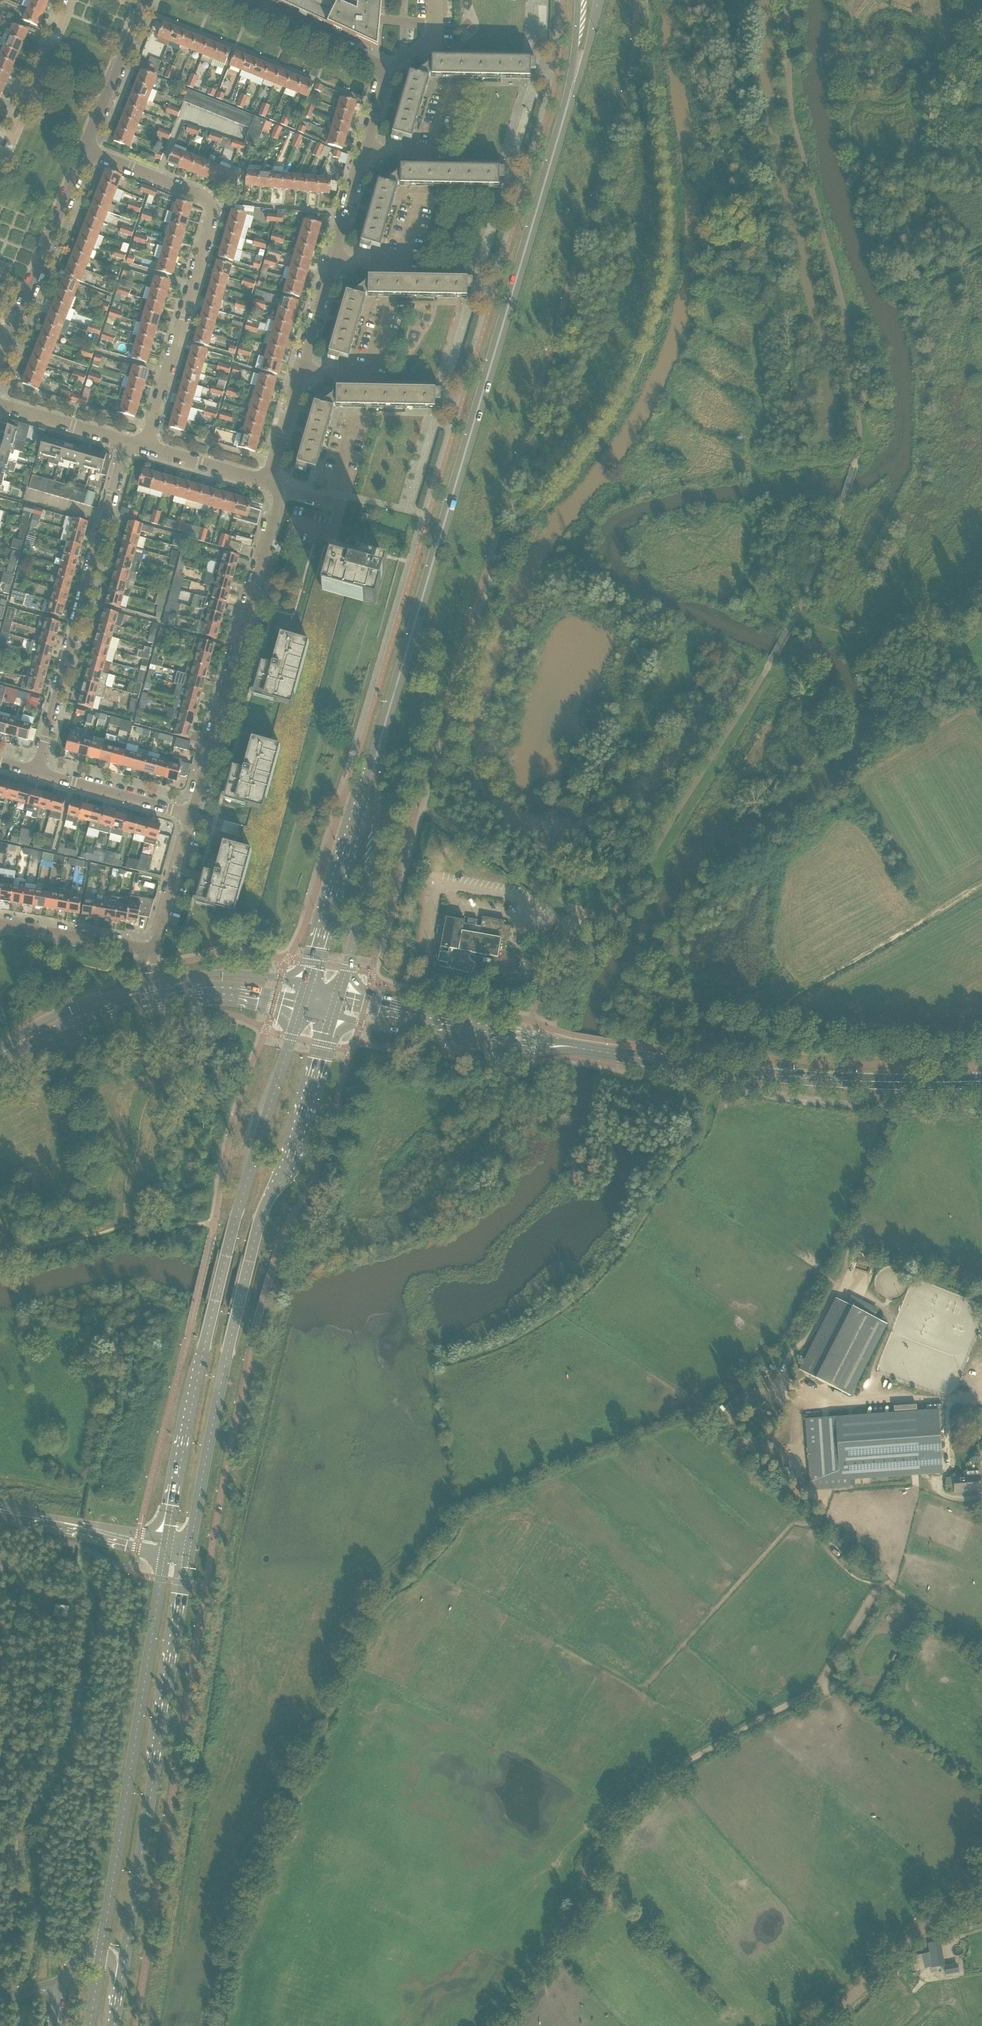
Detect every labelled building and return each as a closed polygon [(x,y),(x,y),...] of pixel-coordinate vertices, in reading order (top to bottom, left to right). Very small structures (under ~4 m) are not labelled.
[(21,6),(29,9),(42,15),(47,4),(37,0),(24,0),(21,6)] [(371,46),(381,16),(382,0),(272,0),(371,46)] [(42,15),(29,9),(24,20),(37,26),(42,15)] [(158,37),(170,41),(175,28),(164,24),(158,37)] [(14,26),(9,37),(22,43),(27,31),(14,26)] [(170,41),(181,46),(186,33),(175,28),(170,41)] [(181,46),(192,50),(197,37),(186,33),(181,46)] [(9,37),(4,48),(18,53),(22,43),(9,37)] [(192,50),(203,55),(208,42),(197,37),(192,50)] [(203,55),(201,60),(208,63),(210,57),(214,59),(219,46),(208,42),(203,55)] [(214,59),(212,65),(223,69),(225,64),(226,61),(227,60),(230,51),(219,46),(214,59)] [(0,58),(0,59),(13,64),(18,53),(4,48),(0,58)] [(230,67),(242,72),(247,57),(236,53),(230,67)] [(251,80),(253,76),(258,62),(247,57),(242,72),(240,76),(251,80)] [(391,138),(401,142),(403,136),(411,139),(429,78),(428,78),(432,75),(432,76),(531,78),(531,70),(536,70),(536,59),(432,58),(432,64),(429,64),(428,64),(428,65),(419,72),(418,71),(418,72),(418,75),(410,73),(391,138)] [(8,75),(13,64),(0,59),(0,72),(8,75)] [(253,76),(264,80),(269,66),(258,62),(253,76)] [(147,64),(145,69),(151,72),(156,74),(158,68),(153,66),(147,64)] [(169,65),(167,71),(174,74),(176,68),(173,66),(169,65)] [(264,80),(275,85),(280,71),(269,66),(264,80)] [(142,71),(137,83),(152,89),(156,77),(142,71)] [(167,71),(164,77),(168,78),(171,80),(174,74),(167,71)] [(275,85),(286,89),(291,75),(280,71),(275,85)] [(4,86),(8,75),(0,72),(0,84),(4,86)] [(191,74),(189,80),(196,83),(198,77),(195,75),(191,74)] [(286,89),(297,94),(302,80),(291,75),(286,89)] [(189,80),(186,86),(190,87),(193,88),(196,83),(189,80)] [(302,80),(297,94),(308,98),(314,84),(302,80)] [(152,89),(137,83),(132,95),(147,101),(152,89)] [(323,85),(317,83),(315,89),(321,92),(323,85)] [(210,88),(207,94),(214,97),(216,91),(210,88)] [(183,102),(189,104),(194,92),(188,90),(183,102)] [(189,104),(195,106),(199,94),(194,92),(189,104)] [(219,92),(216,98),(219,99),(220,99),(221,99),(222,100),(225,94),(219,92)] [(195,106),(200,109),(205,96),(199,94),(195,106)] [(242,94),(239,100),(246,103),(248,97),(245,96),(242,95),(242,94)] [(132,95),(128,106),(142,112),(147,101),(132,95)] [(200,109),(206,111),(211,99),(205,96),(200,109)] [(338,108),(337,109),(352,113),(356,102),(342,98),(339,108),(338,108)] [(206,111),(211,113),(216,101),(211,99),(206,111)] [(239,100),(237,106),(240,107),(243,108),(246,103),(239,100)] [(211,113),(217,115),(222,103),(216,101),(211,113)] [(217,115),(222,117),(227,105),(222,103),(217,115)] [(264,103),(261,109),(268,112),(270,106),(267,105),(265,104),(264,104),(264,103)] [(308,104),(306,109),(313,112),(315,107),(308,104)] [(167,109),(166,112),(172,114),(174,107),(169,105),(167,109)] [(222,117),(228,120),(233,107),(227,105),(222,117)] [(128,106),(123,118),(138,124),(142,112),(128,106)] [(174,107),(172,114),(177,117),(179,113),(180,110),(174,107)] [(228,120),(233,122),(238,110),(233,107),(228,120)] [(261,109),(259,115),(262,116),(265,118),(268,112),(261,109)] [(313,112),(306,109),(303,115),(310,118),(313,112)] [(337,109),(334,121),(349,125),(352,113),(337,109)] [(233,122),(239,124),(244,112),(238,110),(233,122)] [(239,124),(245,126),(250,114),(244,112),(239,124)] [(285,112),(283,118),(289,121),(292,115),(288,113),(285,112)] [(250,114),(245,126),(250,129),(255,116),(250,114)] [(250,129),(248,135),(259,139),(267,121),(255,116),(250,129)] [(123,118),(119,130),(133,135),(138,124),(123,118)] [(283,118),(281,124),(284,125),(287,126),(289,121),(283,118)] [(334,121),(331,132),(346,136),(349,125),(334,121)] [(188,125),(186,131),(192,133),(194,127),(188,125)] [(276,125),(274,131),(280,134),(282,128),(279,127),(276,125)] [(297,130),(304,133),(306,127),(300,125),(297,130)] [(194,127),(192,133),(198,135),(200,129),(194,127)] [(158,132),(157,135),(162,137),(165,131),(159,128),(158,132)] [(133,135),(119,130),(114,141),(129,147),(133,135)] [(165,131),(162,137),(168,140),(169,136),(171,133),(165,131)] [(274,131),(271,137),(274,138),(277,139),(280,134),(274,131)] [(346,136),(331,132),(327,144),(342,148),(346,136)] [(210,133),(208,139),(215,141),(217,135),(210,133)] [(297,134),(294,140),(300,142),(303,137),(300,135),(297,134)] [(259,139),(248,135),(245,141),(257,146),(259,139)] [(233,140),(231,146),(237,148),(239,142),(233,140)] [(294,140),(292,146),(295,147),(298,148),(300,142),(294,140)] [(318,143),(315,149),(322,152),(325,146),(322,144),(318,143)] [(315,149),(313,155),(316,156),(319,158),(322,152),(315,149)] [(168,163),(179,167),(184,154),(173,150),(168,163)] [(333,157),(339,159),(341,152),(335,150),(333,157)] [(179,167),(190,172),(196,159),(184,154),(179,167)] [(190,172),(202,176),(207,163),(196,159),(190,172)] [(202,176),(213,180),(218,167),(207,163),(202,176)] [(259,172),(258,186),(270,187),(271,173),(273,169),(263,164),(259,172)] [(400,185),(499,187),(499,179),(504,179),(505,168),(400,166),(400,173),(397,173),(397,172),(397,173),(388,180),(387,179),(386,180),(387,180),(386,183),(379,181),(359,247),(370,250),(372,245),(380,248),(398,186),(397,186),(400,184),(400,185)] [(213,180),(224,185),(229,172),(218,167),(213,180)] [(106,171),(101,183),(116,188),(121,177),(106,171)] [(246,185),(258,186),(259,172),(247,171),(246,185)] [(229,172),(224,185),(235,189),(240,176),(229,172)] [(270,187),(281,189),(283,175),(271,173),(270,187)] [(281,189),(293,190),(295,176),(283,175),(281,189)] [(293,190),(305,191),(307,177),(295,176),(293,190)] [(305,191),(317,192),(318,178),(307,177),(305,191)] [(318,178),(317,192),(329,194),(331,180),(318,178)] [(101,183),(97,194),(112,200),(116,188),(101,183)] [(140,191),(146,193),(148,187),(142,185),(140,191)] [(151,188),(148,194),(154,197),(157,191),(151,188)] [(97,194),(92,206),(107,212),(112,200),(97,194)] [(173,211),(172,213),(188,218),(191,205),(180,202),(177,201),(176,201),(173,211)] [(128,206),(127,209),(133,211),(135,204),(130,202),(128,206)] [(135,204),(133,211),(139,213),(140,209),(141,206),(135,204)] [(92,206),(88,217),(103,223),(107,212),(92,206)] [(282,222),(284,210),(277,209),(276,221),(282,222)] [(232,210),(229,222),(242,226),(246,214),(232,210)] [(141,218),(147,220),(149,213),(143,212),(141,218)] [(149,213),(147,220),(153,222),(154,219),(155,215),(149,213)] [(172,213),(169,224),(171,225),(185,229),(188,218),(172,213)] [(88,217),(83,229),(98,235),(103,223),(88,217)] [(305,220),(302,233),(317,237),(320,225),(305,220)] [(229,222),(226,233),(239,237),(242,226),(229,222)] [(169,224),(166,235),(167,236),(181,240),(185,229),(171,225),(169,224)] [(122,226),(120,232),(126,234),(128,228),(122,226)] [(128,228),(126,234),(131,236),(132,236),(133,233),(134,230),(128,228)] [(83,229),(79,240),(93,246),(99,249),(104,237),(98,235),(83,229)] [(226,233),(223,245),(236,249),(239,237),(226,233)] [(271,237),(270,240),(276,242),(279,235),(272,233),(271,237)] [(302,233),(298,245),(313,249),(317,237),(302,233)] [(134,238),(134,241),(140,243),(142,236),(135,234),(134,238)] [(166,235),(162,247),(178,251),(181,240),(167,236),(166,235)] [(279,235),(276,242),(283,244),(284,241),(285,237),(279,235)] [(142,236),(140,243),(146,245),(147,241),(148,238),(142,236)] [(79,240),(74,252),(89,258),(93,246),(79,240)] [(157,245),(154,257),(159,258),(161,259),(175,263),(178,251),(162,247),(157,245)] [(236,249),(223,245),(219,256),(233,260),(236,249)] [(298,245),(295,257),(310,261),(313,249),(298,245)] [(114,249),(112,256),(118,258),(120,251),(114,249)] [(120,251),(118,258),(124,260),(125,257),(126,253),(120,251)] [(74,252),(70,264),(84,269),(89,258),(74,252)] [(127,261),(133,263),(135,257),(129,255),(127,261)] [(264,261),(263,264),(270,266),(272,259),(265,257),(264,261)] [(295,257),(291,269),(306,273),(310,261),(295,257)] [(161,259),(159,258),(156,270),(171,275),(175,263),(161,259)] [(272,259),(270,266),(276,268),(277,265),(278,261),(272,259)] [(218,261),(214,273),(228,277),(231,265),(218,261)] [(84,269),(70,264),(65,275),(80,281),(84,269)] [(123,274),(129,276),(131,270),(124,268),(123,274)] [(291,269),(288,281),(303,285),(306,273),(291,269)] [(105,276),(104,279),(110,281),(112,275),(106,273),(105,276)] [(214,273),(211,284),(225,288),(228,277),(214,273)] [(112,275),(110,281),(116,283),(118,277),(112,275)] [(154,277),(150,289),(166,294),(169,281),(154,277)] [(473,279),(369,277),(368,284),(366,284),(366,283),(365,283),(365,284),(356,291),(355,291),(354,291),(355,292),(354,294),(347,292),(328,358),(338,361),(339,356),(348,359),(366,298),(365,297),(368,295),(368,296),(467,298),(467,290),(473,290),(473,279)] [(64,279),(59,290),(74,296),(79,284),(64,279)] [(257,285),(264,287),(266,280),(259,279),(257,285)] [(303,285),(288,281),(284,293),(299,297),(303,285)] [(211,284),(208,296),(221,300),(225,288),(211,284)] [(117,290),(116,293),(122,295),(124,289),(118,287),(117,290)] [(124,289),(122,295),(128,297),(129,294),(130,291),(124,289)] [(150,289),(147,300),(149,301),(163,305),(166,294),(150,289)] [(59,290),(55,302),(69,308),(74,296),(59,290)] [(208,296),(204,307),(218,311),(221,300),(208,296)] [(282,298),(278,310),(294,315),(298,303),(282,298)] [(252,303),(251,306),(258,308),(260,301),(253,299),(252,303)] [(147,300),(144,312),(145,312),(159,316),(163,305),(149,301),(147,300)] [(96,303),(95,307),(101,309),(103,303),(97,301),(96,303)] [(260,301),(258,308),(264,310),(265,306),(266,302),(260,301)] [(55,302),(50,313),(65,319),(69,308),(55,302)] [(103,303),(101,309),(107,311),(108,307),(109,305),(103,303)] [(204,307),(201,319),(215,322),(218,311),(204,307)] [(110,313),(109,316),(115,318),(117,311),(111,309),(110,313)] [(278,310),(275,322),(291,327),(294,315),(278,310)] [(117,311),(115,318),(120,320),(122,317),(123,314),(117,311)] [(144,312),(141,323),(142,324),(156,328),(159,316),(145,312),(144,312)] [(50,313),(46,325),(60,331),(66,333),(70,321),(65,319),(50,313)] [(201,319),(198,330),(211,334),(215,322),(201,319)] [(275,322),(271,334),(287,339),(291,327),(275,322)] [(141,323),(137,335),(153,339),(156,328),(142,324),(141,323)] [(88,327),(87,331),(93,333),(95,326),(89,324),(88,327)] [(46,325),(41,337),(56,342),(60,331),(46,325)] [(253,325),(251,331),(257,333),(258,330),(259,326),(253,325)] [(95,326),(93,333),(99,335),(100,332),(101,328),(95,326)] [(211,334),(198,330),(195,342),(208,345),(211,334)] [(102,335),(101,338),(107,341),(109,334),(103,332),(102,335)] [(109,334),(107,341),(113,343),(114,339),(115,336),(109,334)] [(271,334),(268,346),(284,351),(287,339),(271,334)] [(137,335),(134,346),(135,346),(149,350),(153,339),(137,335)] [(41,337),(36,348),(51,354),(56,342),(41,337)] [(135,346),(134,346),(130,358),(146,362),(149,350),(135,346)] [(207,350),(193,346),(190,358),(203,362),(207,350)] [(268,346),(264,358),(281,363),(284,351),(268,346)] [(238,350),(238,353),(244,355),(246,348),(240,347),(239,350),(238,350)] [(36,348),(32,360),(47,366),(51,354),(36,348)] [(80,351),(79,354),(85,356),(87,350),(81,348),(80,351)] [(246,348),(244,355),(250,357),(251,353),(252,350),(246,348)] [(87,350),(85,356),(91,358),(93,355),(93,352),(87,350)] [(203,362),(190,358),(186,369),(200,373),(203,362)] [(281,363),(264,358),(261,370),(277,375),(281,363)] [(32,360),(27,371),(42,377),(47,366),(32,360)] [(125,363),(121,375),(130,378),(144,382),(148,370),(138,367),(134,366),(125,363)] [(234,367),(232,373),(238,375),(240,368),(234,367)] [(200,373),(186,369),(183,381),(197,385),(200,373)] [(42,377),(27,371),(23,384),(37,389),(42,377)] [(73,374),(71,378),(77,380),(79,374),(73,372),(73,374)] [(89,377),(88,380),(93,382),(96,375),(90,373),(89,377)] [(79,374),(77,380),(83,382),(85,378),(85,376),(79,374)] [(96,375),(93,382),(99,384),(100,381),(102,377),(96,375)] [(259,375),(256,387),(272,392),(276,380),(259,375)] [(130,378),(127,389),(141,393),(144,382),(130,378)] [(197,385),(183,381),(180,392),(193,396),(197,385)] [(256,387),(252,399),(269,404),(272,392),(256,387)] [(122,388),(118,399),(124,401),(138,405),(141,393),(127,389),(122,388)] [(227,391),(226,395),(232,397),(234,389),(228,388),(227,391)] [(336,406),(435,408),(435,401),(441,401),(441,390),(336,388),(336,394),(333,394),(333,395),(324,402),(323,401),(322,402),(323,403),(322,405),(315,403),(296,469),(306,472),(308,467),(316,469),(334,408),(333,408),(336,405),(336,406)] [(234,389),(232,397),(238,399),(239,395),(240,391),(234,389)] [(60,397),(59,398),(70,401),(71,401),(71,400),(73,395),(72,394),(70,394),(70,393),(61,390),(60,397)] [(180,392),(177,404),(190,408),(204,412),(205,409),(206,406),(192,401),(193,396),(180,392)] [(252,399),(249,411),(265,415),(269,404),(252,399)] [(138,405),(124,401),(120,412),(134,417),(137,407),(138,405)] [(190,408),(177,404),(173,415),(187,419),(190,408)] [(220,415),(219,419),(225,420),(227,413),(221,411),(220,415)] [(249,411),(245,423),(262,427),(265,415),(249,411)] [(227,413),(225,420),(232,422),(232,419),(234,415),(227,413)] [(187,419),(173,415),(170,427),(183,431),(187,419)] [(0,428),(0,435),(15,439),(24,442),(25,442),(26,442),(24,442),(29,426),(30,426),(8,420),(7,425),(0,424),(0,426),(0,427),(0,428)] [(243,434),(243,435),(258,439),(262,427),(245,423),(242,434),(243,434)] [(45,430),(39,428),(34,444),(41,446),(45,430)] [(237,433),(234,445),(239,447),(240,447),(255,451),(258,439),(243,435),(243,434),(242,434),(237,433)] [(14,450),(23,453),(23,452),(22,452),(24,442),(15,439),(0,435),(0,446),(14,450)] [(43,456),(49,458),(54,441),(46,438),(46,437),(44,436),(41,446),(38,456),(43,458),(43,456)] [(58,466),(59,463),(65,443),(63,442),(62,443),(54,441),(49,458),(47,463),(58,466)] [(64,462),(70,463),(75,447),(66,444),(67,443),(65,443),(59,463),(63,464),(64,462)] [(9,460),(11,455),(13,455),(14,450),(0,446),(0,458),(9,460)] [(75,467),(80,469),(85,449),(83,448),(83,449),(75,447),(70,463),(75,465),(75,467)] [(85,468),(91,469),(96,453),(87,450),(88,449),(85,449),(80,469),(84,470),(85,468)] [(96,453),(91,469),(96,471),(96,473),(106,476),(111,461),(109,460),(110,456),(104,454),(104,455),(96,453)] [(8,471),(14,473),(17,462),(9,460),(0,458),(0,469),(8,471)] [(3,481),(5,476),(7,476),(8,471),(0,469),(0,480),(3,481)] [(139,485),(151,489),(155,474),(143,470),(139,485)] [(133,474),(131,483),(137,485),(140,476),(133,474)] [(151,489),(163,492),(167,477),(155,474),(151,489)] [(28,489),(34,490),(37,477),(32,475),(28,489)] [(34,490),(39,492),(43,478),(37,477),(34,490)] [(163,492),(175,496),(179,481),(167,477),(163,492)] [(39,492),(44,493),(48,480),(43,478),(39,492)] [(44,493),(49,495),(53,481),(48,480),(44,493)] [(49,495),(55,496),(58,483),(53,481),(49,495)] [(175,496),(187,499),(191,484),(179,481),(175,496)] [(55,496),(60,498),(64,484),(58,483),(55,496)] [(74,487),(70,501),(76,502),(79,489),(84,490),(86,486),(75,483),(74,487)] [(60,498),(65,499),(69,486),(64,484),(60,498)] [(187,499),(199,503),(203,488),(191,484),(187,499)] [(65,499),(70,501),(74,487),(69,486),(65,499)] [(199,503),(211,506),(215,491),(203,488),(199,503)] [(76,502),(81,504),(85,490),(84,490),(79,489),(76,502)] [(81,504),(86,505),(90,492),(85,490),(81,504)] [(211,506),(223,510),(227,494),(215,491),(211,506)] [(90,492),(86,505),(91,507),(95,493),(90,492)] [(223,510),(235,513),(239,498),(227,494),(223,510)] [(239,498),(235,513),(247,517),(245,522),(257,526),(262,511),(250,507),(252,501),(239,498)] [(121,508),(120,514),(130,517),(131,511),(121,508)] [(34,514),(32,520),(38,521),(39,522),(41,515),(34,514)] [(29,519),(22,517),(19,527),(26,530),(29,519)] [(73,518),(70,530),(84,534),(88,522),(73,518)] [(168,520),(166,527),(172,528),(172,529),(174,521),(168,520)] [(128,521),(125,533),(139,536),(141,531),(152,534),(154,528),(128,521)] [(70,530),(67,542),(81,546),(84,534),(70,530)] [(125,533),(122,544),(136,548),(139,536),(125,533)] [(175,534),(173,545),(180,547),(182,536),(183,536),(176,534),(175,534)] [(28,536),(26,543),(31,545),(32,545),(34,538),(28,536)] [(13,541),(11,548),(21,550),(23,541),(18,540),(14,539),(14,540),(13,541)] [(220,540),(218,546),(225,548),(227,542),(220,540)] [(228,549),(240,552),(242,544),(230,541),(228,549)] [(67,542),(64,554),(78,558),(81,546),(67,542)] [(122,544),(119,556),(133,560),(138,562),(141,562),(142,562),(144,555),(148,556),(149,552),(142,550),(136,548),(122,544)] [(206,906),(216,909),(234,914),(236,906),(244,908),(258,912),(345,594),(376,603),(386,564),(364,558),(333,549),(324,582),(314,579),(298,639),(280,634),(275,651),(265,649),(261,661),(265,662),(265,664),(261,662),(251,698),(253,698),(253,696),(273,702),(273,700),(280,702),(274,726),(269,743),(252,738),(247,756),(236,753),(233,765),(237,766),(236,768),(230,792),(236,793),(234,802),(245,805),(252,807),(246,827),(244,826),(241,837),(243,837),(241,847),(223,842),(218,860),(210,858),(208,857),(204,869),(208,870),(208,872),(201,896),(208,898),(206,906)] [(12,551),(10,561),(17,563),(20,553),(12,551)] [(180,558),(178,565),(184,566),(186,559),(187,554),(181,552),(180,558)] [(225,552),(221,564),(235,568),(239,556),(225,552)] [(64,554),(60,566),(75,569),(78,558),(64,554)] [(119,556),(115,568),(129,572),(142,575),(143,572),(138,571),(141,562),(133,560),(119,556)] [(10,561),(7,572),(14,574),(17,563),(10,561)] [(221,564),(215,562),(212,574),(232,580),(235,568),(221,564)] [(60,566),(57,577),(71,581),(75,569),(60,566)] [(115,568),(112,580),(126,584),(129,572),(115,568)] [(207,573),(204,584),(208,586),(229,591),(232,580),(212,574),(207,573)] [(4,574),(1,583),(5,584),(11,585),(13,576),(4,574)] [(56,583),(54,589),(68,593),(71,581),(57,577),(56,583)] [(173,581),(171,588),(178,590),(180,591),(183,579),(175,577),(173,581)] [(112,580),(109,591),(123,595),(130,597),(131,591),(125,590),(126,584),(112,580)] [(209,591),(207,598),(226,603),(229,591),(208,586),(206,591),(209,591)] [(169,596),(168,600),(174,602),(177,603),(177,602),(180,591),(178,590),(171,588),(169,596)] [(54,589),(51,601),(65,605),(68,593),(54,589)] [(10,599),(10,602),(23,605),(26,594),(19,592),(13,590),(11,597),(10,599)] [(123,595),(109,591),(106,604),(120,607),(123,595)] [(158,592),(155,604),(156,604),(158,605),(163,606),(165,600),(167,595),(158,592)] [(194,595),(191,606),(202,609),(223,615),(226,603),(207,598),(194,595)] [(167,605),(165,612),(170,613),(174,602),(168,600),(167,605)] [(65,605),(51,601),(47,613),(62,617),(65,605)] [(5,620),(12,622),(12,623),(12,622),(16,609),(15,609),(8,607),(5,620)] [(104,609),(101,622),(115,625),(121,627),(124,615),(104,609)] [(205,622),(205,623),(219,627),(223,615),(202,609),(199,621),(205,622)] [(163,619),(162,623),(165,624),(172,626),(173,622),(168,620),(170,613),(165,612),(163,619)] [(46,619),(43,631),(57,635),(60,623),(46,619)] [(2,632),(1,632),(9,634),(12,623),(12,622),(5,620),(2,630),(2,632)] [(101,622),(98,633),(112,637),(113,634),(113,633),(115,625),(101,622)] [(219,627),(205,623),(202,635),(216,639),(219,627)] [(157,640),(165,642),(168,631),(160,629),(157,640)] [(43,631),(39,643),(53,646),(57,635),(43,631)] [(7,646),(9,635),(1,633),(0,638),(0,644),(7,646)] [(98,633),(94,645),(108,649),(112,637),(98,633)] [(112,637),(108,649),(115,651),(116,651),(120,639),(112,637)] [(195,638),(192,650),(212,656),(215,644),(195,638)] [(29,652),(36,654),(50,658),(53,646),(39,643),(33,641),(29,652)] [(94,645),(91,657),(105,661),(108,649),(94,645)] [(108,649),(105,661),(112,663),(115,651),(108,649)] [(192,650),(189,662),(208,667),(212,656),(192,650)] [(159,654),(154,653),(151,664),(162,667),(164,661),(157,660),(159,654)] [(36,654),(33,666),(47,670),(50,658),(36,654)] [(91,657),(88,669),(102,672),(105,661),(91,657)] [(186,674),(191,675),(205,679),(208,667),(189,662),(186,674)] [(29,665),(26,677),(30,678),(44,682),(47,670),(33,666),(29,665)] [(88,669),(85,680),(99,684),(106,686),(109,674),(102,672),(88,669)] [(177,672),(174,683),(178,684),(182,686),(183,686),(188,687),(202,691),(205,679),(191,675),(186,674),(177,672)] [(115,676),(109,674),(106,686),(107,686),(112,688),(115,676)] [(147,676),(144,688),(154,691),(155,686),(151,685),(153,678),(147,676)] [(44,682),(30,678),(26,690),(40,694),(44,682)] [(85,680),(81,692),(96,696),(99,684),(85,680)] [(99,684),(96,696),(101,698),(104,698),(107,686),(106,686),(99,684)] [(183,686),(179,697),(184,699),(199,703),(202,691),(188,687),(183,686)] [(15,697),(17,691),(11,689),(7,702),(13,704),(15,697)] [(96,696),(81,692),(78,704),(92,708),(96,696)] [(96,696),(92,708),(98,710),(101,698),(96,696)] [(177,697),(174,709),(175,709),(181,711),(183,711),(195,715),(199,703),(184,699),(179,697),(177,697)] [(172,721),(178,722),(192,726),(195,715),(181,711),(175,709),(172,721)] [(20,722),(16,737),(28,740),(32,726),(34,718),(22,715),(20,722)] [(5,734),(9,719),(0,717),(0,732),(5,734)] [(111,717),(109,724),(110,725),(112,725),(120,727),(121,728),(121,726),(122,720),(112,717),(111,717)] [(5,734),(16,737),(20,722),(9,719),(5,734)] [(120,727),(120,730),(130,733),(132,726),(131,723),(130,722),(122,720),(121,726),(121,728),(120,727)] [(192,726),(178,722),(175,734),(189,738),(192,726)] [(70,736),(66,751),(77,754),(81,739),(82,733),(71,730),(70,736)] [(154,732),(153,738),(157,739),(156,741),(163,743),(164,741),(165,735),(159,734),(154,732)] [(174,747),(188,751),(191,742),(177,738),(174,747)] [(77,754),(89,757),(93,743),(81,739),(77,754)] [(100,760),(111,763),(117,742),(106,739),(104,746),(100,760)] [(111,763),(122,766),(126,752),(128,745),(117,742),(111,763)] [(89,757),(100,760),(104,746),(93,743),(89,757)] [(122,766),(133,769),(137,755),(126,752),(122,766)] [(133,769),(144,772),(148,758),(137,755),(133,769)] [(144,772),(155,775),(159,761),(148,758),(144,772)] [(155,775),(166,778),(170,764),(159,761),(155,775)] [(170,764),(166,778),(177,781),(179,776),(184,777),(187,776),(190,764),(182,762),(180,767),(170,764)] [(244,805),(245,805),(234,802),(236,793),(230,792),(236,768),(234,767),(233,766),(223,802),(224,802),(225,800),(244,805)] [(5,803),(6,799),(10,784),(0,781),(0,802),(5,803)] [(6,799),(17,802),(21,787),(10,784),(6,799)] [(17,802),(28,805),(32,790),(21,787),(17,802)] [(36,818),(39,808),(43,793),(32,790),(28,805),(27,811),(33,812),(32,817),(36,818)] [(39,808),(50,811),(54,796),(43,793),(39,808)] [(54,796),(50,811),(49,817),(60,820),(66,799),(54,796)] [(77,827),(79,819),(83,805),(72,801),(67,820),(74,822),(73,826),(77,827)] [(79,819),(90,822),(94,808),(83,805),(79,819)] [(89,828),(100,831),(105,811),(94,808),(90,822),(89,828)] [(100,831),(111,834),(116,814),(105,811),(100,831)] [(111,834),(109,840),(120,843),(122,835),(127,817),(116,814),(111,834)] [(130,833),(135,834),(139,820),(127,817),(122,835),(128,837),(130,833)] [(76,830),(77,827),(73,826),(74,822),(67,820),(65,827),(76,830)] [(135,834),(146,837),(150,823),(139,820),(135,834)] [(150,823),(146,837),(144,843),(155,846),(161,826),(150,823)] [(19,838),(18,843),(28,846),(29,846),(32,831),(22,828),(19,837),(19,838)] [(100,831),(89,828),(87,835),(98,838),(100,831)] [(146,837),(135,834),(133,840),(144,843),(146,837)] [(107,838),(100,836),(98,844),(105,845),(107,838)] [(33,847),(40,849),(41,844),(42,842),(34,841),(33,847)] [(41,844),(40,849),(51,851),(53,845),(42,842),(41,844)] [(7,856),(8,850),(9,845),(0,843),(0,854),(7,856)] [(59,846),(57,852),(59,853),(70,855),(71,849),(60,847),(59,846)] [(81,851),(80,857),(81,858),(92,860),(93,854),(82,852),(81,851)] [(100,856),(98,862),(104,863),(106,854),(94,851),(93,854),(100,856)] [(104,863),(107,864),(109,858),(116,860),(117,854),(106,851),(106,854),(104,863)] [(42,860),(53,862),(53,860),(54,855),(43,853),(42,860)] [(137,870),(148,873),(152,857),(141,854),(140,861),(139,865),(137,870)] [(37,857),(30,855),(29,861),(40,864),(41,858),(37,857)] [(53,860),(53,862),(63,864),(65,857),(54,855),(53,860)] [(126,867),(130,868),(132,863),(139,865),(140,861),(128,858),(126,867)] [(53,862),(42,860),(40,866),(51,868),(53,862)] [(118,873),(119,870),(113,868),(111,877),(122,879),(123,874),(118,873)] [(16,871),(5,869),(4,876),(3,877),(15,879),(15,878),(16,871)] [(216,910),(216,909),(206,906),(208,898),(201,896),(208,872),(205,871),(204,871),(194,906),(195,906),(196,904),(216,910)] [(0,897),(0,900),(11,902),(13,887),(15,879),(3,877),(0,897)] [(15,879),(13,887),(19,888),(20,882),(26,883),(26,880),(15,878),(15,879)] [(13,887),(11,902),(22,904),(25,889),(26,883),(20,882),(19,888),(13,887)] [(35,896),(33,906),(45,908),(47,893),(48,887),(42,886),(43,883),(37,883),(37,885),(36,891),(35,896)] [(47,893),(45,908),(56,910),(59,895),(60,889),(48,887),(47,893)] [(22,904),(33,906),(36,891),(25,889),(22,904)] [(71,891),(60,889),(59,895),(70,897),(71,891)] [(56,910),(67,912),(70,897),(59,895),(56,910)] [(107,902),(104,918),(110,919),(110,922),(115,922),(119,898),(108,896),(107,902)] [(154,900),(130,896),(130,900),(126,922),(126,920),(131,921),(131,919),(138,920),(139,916),(149,918),(154,900)] [(70,897),(67,912),(79,914),(82,899),(70,897)] [(88,918),(92,919),(95,900),(84,898),(82,914),(88,915),(88,918)] [(119,898),(115,922),(119,923),(120,921),(126,922),(130,900),(119,898)] [(98,917),(104,918),(107,902),(95,900),(92,919),(97,920),(98,917)] [(448,967),(487,978),(489,972),(497,974),(500,960),(504,961),(508,941),(507,941),(509,928),(504,927),(505,922),(483,918),(481,927),(477,926),(478,921),(468,919),(467,925),(465,924),(465,921),(445,917),(438,961),(448,963),(447,965),(448,967)] [(229,1040),(235,1040),(237,1026),(231,1025),(229,1040)] [(908,1286),(909,1283),(908,1281),(907,1277),(906,1273),(903,1271),(900,1268),(897,1267),(893,1266),(890,1266),(886,1266),(883,1268),(881,1269),(878,1271),(876,1275),(874,1278),(874,1281),(873,1284),(874,1288),(875,1290),(877,1293),(879,1296),(882,1298),(885,1300),(889,1301),(891,1301),(893,1301),(897,1300),(901,1298),(904,1296),(906,1293),(907,1290),(908,1286)] [(886,1323),(850,1305),(836,1298),(799,1370),(844,1393),(850,1395),(886,1323)] [(835,1417),(805,1419),(805,1420),(814,1419),(815,1434),(806,1434),(807,1448),(816,1447),(818,1475),(809,1476),(809,1482),(942,1473),(940,1446),(938,1446),(936,1411),(938,1411),(938,1409),(855,1416),(855,1415),(845,1416),(835,1417)] [(966,1476),(953,1477),(954,1492),(980,1490),(979,1476),(979,1471),(967,1472),(967,1476),(966,1476)] [(56,1605),(56,1608),(55,1615),(54,1615),(68,1618),(68,1617),(67,1617),(69,1607),(56,1605)] [(939,1932),(940,1938),(952,1936),(951,1930),(939,1932)] [(942,1966),(938,1941),(928,1943),(932,1967),(942,1966)] [(909,1959),(912,1970),(925,1968),(922,1954),(912,1956),(909,1959)] [(945,1967),(946,1973),(958,1971),(957,1965),(945,1967)]
